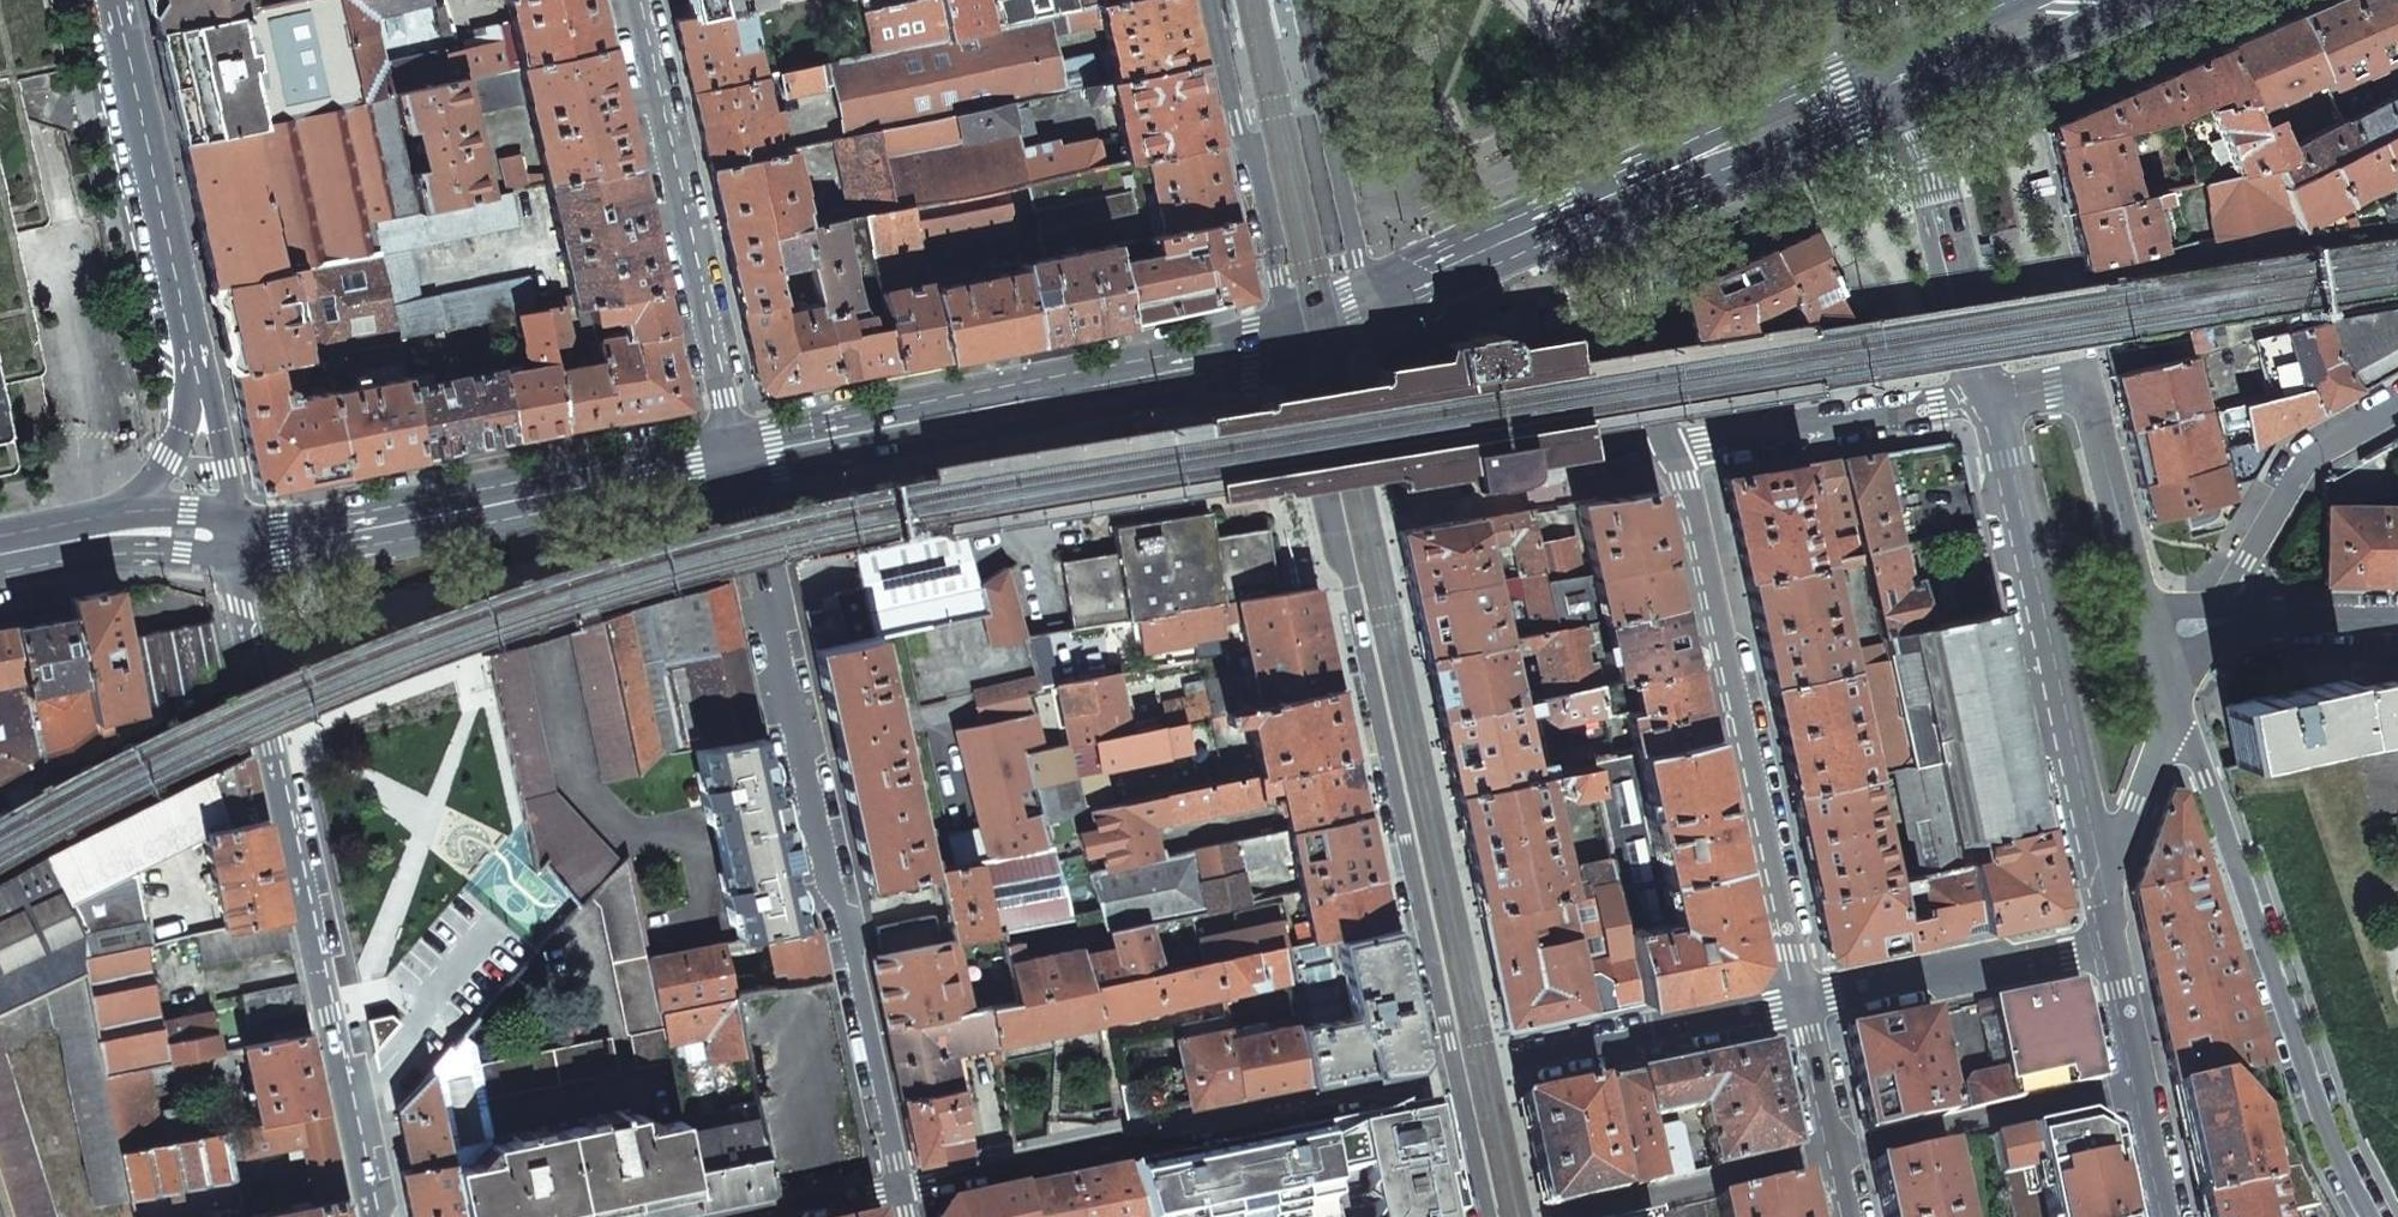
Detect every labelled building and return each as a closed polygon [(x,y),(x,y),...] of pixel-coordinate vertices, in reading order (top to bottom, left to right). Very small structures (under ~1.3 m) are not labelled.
[(16,78),(65,69),(50,0),(0,0),(0,81),(16,78)] [(253,0),(152,0),(159,29),(231,13),(238,11),(240,11),(252,8),(254,8),(253,0)] [(250,64),(244,66),(257,123),(344,104),(361,100),(340,0),(289,0),(254,8),(252,8),(240,11),(238,11),(231,13),(240,48),(247,46),(250,64)] [(442,55),(441,50),(381,64),(369,13),(431,0),(430,0),(340,0),(361,100),(391,94),(448,81),(442,55)] [(441,50),(441,49),(431,0),(369,13),(381,64),(441,50)] [(509,22),(519,66),(608,47),(598,0),(504,0),(509,22)] [(690,17),(744,6),(763,2),(763,0),(686,0),(690,17)] [(859,57),(871,54),(860,0),(847,0),(859,57)] [(871,54),(948,38),(939,0),(860,0),(871,54)] [(948,38),(986,30),(981,4),(980,0),(939,0),(948,38)] [(986,30),(993,29),(1002,27),(1038,19),(1064,13),(1079,9),(1077,0),(992,0),(981,4),(986,30)] [(1113,80),(1198,61),(1191,26),(1185,0),(1119,0),(1099,4),(1096,5),(1101,24),(1103,35),(1113,80)] [(1289,0),(1280,0),(1283,14),(1292,12),(1289,0)] [(2296,17),(2323,76),(2341,115),(2375,98),(2366,82),(2387,73),(2383,64),(2397,58),(2397,6),(2395,0),(2334,0),(2296,17)] [(1234,25),(1229,2),(1221,4),(1225,22),(1226,27),(1234,25)] [(1064,13),(1068,31),(1094,26),(1101,24),(1096,5),(1079,9),(1064,13)] [(683,56),(691,92),(759,78),(744,6),(690,17),(674,21),(683,56)] [(166,84),(178,140),(243,126),(257,123),(244,66),(250,64),(247,46),(240,48),(231,13),(159,29),(154,30),(166,84)] [(2276,101),(2323,76),(2296,17),(2258,34),(2222,50),(2245,101),(2248,108),(2275,100),(2276,101)] [(993,29),(1009,103),(1054,92),(1048,64),(1038,19),(1002,27),(993,29)] [(463,51),(459,52),(447,54),(442,55),(448,81),(462,79),(519,66),(509,22),(485,27),(487,36),(461,43),(463,51)] [(1094,26),(1096,36),(1103,35),(1101,24),(1094,26)] [(838,61),(854,136),(876,132),(953,115),(1009,103),(993,29),(986,30),(948,38),(871,54),(859,57),(838,61)] [(544,175),(545,183),(634,164),(620,99),(608,47),(519,66),(527,101),(544,175)] [(2117,132),(2175,118),(2206,111),(2245,101),(2222,50),(2126,92),(2048,126),(2053,147),(2117,132)] [(1048,64),(1054,92),(1076,88),(1081,86),(1097,83),(1091,54),(1048,64)] [(1122,153),(1124,160),(1145,156),(1216,141),(1208,105),(1198,61),(1113,80),(1107,81),(1111,101),(1122,153)] [(779,73),(784,97),(822,88),(818,65),(779,73)] [(462,79),(469,114),(527,101),(519,66),(462,79)] [(765,76),(770,99),(784,97),(779,73),(765,76)] [(699,130),(708,168),(775,154),(771,130),(779,128),(775,110),(767,111),(759,78),(691,92),(699,130)] [(408,173),(416,210),(487,195),(469,114),(462,79),(448,81),(391,94),(398,129),(417,125),(420,148),(426,169),(408,173)] [(1084,99),(1103,103),(1111,101),(1107,81),(1097,83),(1081,86),(1083,94),(1084,99)] [(344,104),(369,220),(416,210),(408,173),(398,129),(391,94),(361,100),(344,104)] [(2345,123),(2357,150),(2373,141),(2397,128),(2397,95),(2345,123)] [(2206,111),(2235,176),(2273,167),(2256,127),(2248,108),(2245,101),(2206,111)] [(953,115),(959,142),(1014,129),(1009,103),(953,115)] [(243,126),(275,272),(284,270),(301,267),(376,252),(369,220),(344,104),(257,123),(243,126)] [(876,132),(893,208),(911,204),(1002,185),(1026,180),(1019,148),(1014,129),(959,142),(953,115),(876,132)] [(2139,134),(2144,151),(2182,142),(2175,118),(2117,132),(2118,138),(2139,134)] [(2287,146),(2277,126),(2273,119),(2256,127),(2273,167),(2283,188),(2329,164),(2357,150),(2345,123),(2285,153),(2283,148),(2287,146)] [(202,247),(211,284),(275,272),(243,126),(178,140),(186,174),(194,209),(202,247)] [(2394,179),(2397,177),(2397,128),(2373,141),(2394,179)] [(833,141),(850,217),(862,215),(893,208),(876,132),(854,136),(833,141)] [(2062,179),(2071,214),(2135,199),(2118,138),(2117,132),(2053,147),(2062,179)] [(1019,148),(1026,180),(1093,167),(1101,165),(1095,141),(1095,138),(1057,147),(1055,141),(1019,148)] [(1095,141),(1101,165),(1115,162),(1114,155),(1110,138),(1095,141)] [(1152,191),(1161,234),(1233,219),(1225,184),(1219,157),(1216,141),(1145,156),(1152,191)] [(2329,164),(2349,203),(2394,179),(2373,141),(2357,150),(2329,164)] [(723,238),(738,308),(778,298),(773,276),(772,270),(778,268),(808,262),(801,227),(799,228),(796,212),(801,210),(800,204),(788,151),(775,154),(708,168),(723,238)] [(1114,155),(1115,162),(1118,162),(1124,160),(1122,153),(1114,155)] [(499,159),(506,191),(511,190),(525,187),(518,155),(499,159)] [(1118,162),(1125,197),(1152,191),(1145,156),(1124,160),(1118,162)] [(2142,185),(2145,197),(2165,192),(2193,185),(2185,156),(2174,158),(2178,172),(2147,178),(2142,185)] [(1106,228),(1109,245),(1134,240),(1125,197),(1118,162),(1115,162),(1101,165),(1093,167),(1106,228)] [(571,297),(572,305),(579,304),(590,302),(661,288),(646,220),(634,164),(545,183),(571,297)] [(2297,219),(2301,229),(2349,203),(2329,164),(2283,188),(2297,219)] [(1034,228),(1041,259),(1109,245),(1106,228),(1093,167),(1026,180),(1029,201),(1031,209),(1043,206),(1047,225),(1034,228)] [(2205,195),(2215,239),(2282,223),(2297,219),(2283,188),(2273,167),(2235,176),(2193,185),(2165,192),(2168,202),(2205,195)] [(534,178),(536,185),(545,183),(544,175),(534,178)] [(911,204),(924,266),(1015,247),(1002,185),(911,204)] [(376,252),(396,338),(485,320),(517,314),(537,310),(529,276),(419,300),(408,248),(518,225),(511,190),(506,191),(487,195),(416,210),(369,220),(376,252)] [(2074,226),(2084,269),(2159,252),(2149,206),(2168,202),(2165,192),(2145,197),(2135,199),(2071,214),(2074,226)] [(2390,222),(2391,222),(2397,220),(2397,194),(2380,204),(2390,222)] [(862,215),(879,292),(928,282),(924,266),(911,204),(893,208),(862,215)] [(796,212),(799,228),(801,227),(805,226),(801,210),(796,212)] [(2349,223),(2352,228),(2361,226),(2357,218),(2349,223)] [(1113,261),(1126,322),(1190,308),(1249,296),(1238,245),(1234,225),(1233,219),(1161,234),(1150,236),(1153,253),(1113,261)] [(2282,223),(2283,234),(2302,231),(2301,229),(2297,219),(2282,223)] [(818,305),(820,312),(844,307),(844,310),(854,309),(834,220),(805,226),(801,227),(808,262),(818,305)] [(1808,232),(1790,240),(1769,250),(1791,298),(1802,323),(1803,328),(1847,321),(1845,317),(1829,281),(1808,232)] [(1993,263),(1987,240),(1983,241),(1979,242),(1984,265),(1993,263)] [(1018,270),(1032,341),(1037,340),(1070,333),(1126,322),(1113,261),(1109,245),(1041,259),(1016,264),(1018,270)] [(1730,267),(1681,289),(1694,342),(1708,340),(1752,332),(1746,319),(1765,310),(1775,330),(1802,323),(1791,298),(1769,250),(1730,267)] [(309,321),(315,354),(349,347),(396,338),(376,252),(301,267),(306,294),(290,297),(287,298),(290,311),(292,310),(295,323),(309,321)] [(284,270),(290,297),(306,294),(301,267),(284,270)] [(220,329),(229,370),(272,362),(281,360),(287,359),(302,356),(295,323),(292,310),(290,311),(287,298),(290,297),(284,270),(275,272),(211,284),(220,329)] [(1018,270),(929,288),(944,358),(989,349),(1032,341),(1018,270)] [(887,326),(896,367),(922,362),(944,358),(929,288),(928,282),(879,292),(887,326)] [(590,302),(594,321),(615,317),(616,322),(628,320),(631,335),(670,328),(661,288),(590,302)] [(559,299),(560,306),(562,305),(572,305),(571,297),(559,299)] [(738,308),(755,384),(767,392),(803,385),(835,378),(820,312),(818,305),(807,308),(795,311),(782,314),(778,298),(738,308)] [(579,304),(585,336),(596,334),(594,321),(590,302),(579,304)] [(794,304),(795,311),(807,308),(805,302),(794,304)] [(2285,320),(2287,332),(2323,323),(2359,391),(2397,369),(2397,302),(2395,302),(2396,309),(2339,319),(2338,312),(2285,320)] [(542,309),(549,346),(565,345),(568,337),(562,305),(560,306),(542,309)] [(820,312),(835,378),(866,373),(896,367),(887,326),(872,328),(850,334),(847,321),(844,310),(844,307),(820,312)] [(517,314),(524,355),(532,360),(551,356),(549,346),(542,309),(537,310),(517,314)] [(847,321),(850,334),(872,328),(871,322),(869,319),(866,317),(861,317),(847,321)] [(34,369),(23,321),(0,326),(0,377),(34,369)] [(2287,332),(2302,388),(2309,387),(2322,412),(2359,391),(2323,323),(2287,332)] [(602,364),(613,422),(651,415),(686,409),(688,406),(670,328),(631,335),(620,337),(619,332),(613,333),(614,339),(598,341),(602,364)] [(1708,343),(1752,336),(1752,332),(1708,340),(1708,343)] [(1466,339),(1444,342),(1439,360),(1423,363),(1425,378),(1414,379),(1415,390),(1524,372),(1524,368),(1529,367),(1529,364),(1526,347),(1514,349),(1514,348),(1511,348),(1511,344),(1510,344),(1509,341),(1506,338),(1501,335),(1498,334),(1492,335),(1492,333),(1466,337),(1466,339)] [(2202,333),(2105,350),(2110,370),(2112,376),(2188,357),(2202,353),(2206,352),(2202,333)] [(1752,336),(1708,343),(1710,346),(1725,344),(1753,341),(1752,336)] [(349,347),(354,371),(401,361),(396,338),(349,347)] [(2188,357),(2112,376),(2120,412),(2125,430),(2202,412),(2188,357)] [(1582,368),(1581,358),(1207,412),(1209,424),(1582,368)] [(281,360),(282,368),(289,367),(287,359),(281,360)] [(272,362),(276,380),(284,379),(282,368),(281,360),(272,362)] [(256,491),(344,473),(327,391),(281,401),(276,380),(272,362),(229,370),(245,440),(256,491)] [(554,373),(566,431),(592,426),(613,422),(602,364),(554,373)] [(500,374),(513,441),(544,435),(566,431),(554,373),(553,365),(500,374)] [(5,434),(41,426),(44,420),(34,369),(0,377),(0,410),(5,434)] [(405,388),(419,459),(470,449),(513,441),(500,374),(499,371),(405,388)] [(1427,455),(1536,439),(1535,430),(1532,430),(1524,372),(1415,390),(1416,398),(1409,399),(1418,448),(1425,447),(1427,455)] [(327,391),(344,473),(419,459),(405,388),(403,376),(327,391)] [(2277,435),(2322,412),(2309,387),(2280,394),(2242,402),(2252,440),(2255,455),(2267,451),(2277,435)] [(7,467),(11,462),(5,434),(0,410),(0,469),(7,467)] [(2140,488),(2215,466),(2211,450),(2202,412),(2125,430),(2135,468),(2140,488)] [(1592,414),(1217,474),(1219,488),(1594,429),(1592,414)] [(1122,426),(1121,422),(1109,424),(1111,431),(1122,429),(1122,426)] [(1492,488),(1517,483),(1517,481),(1522,480),(1526,478),(1530,474),(1530,472),(1532,470),(1532,464),(1531,463),(1533,462),(1533,461),(1540,460),(1545,459),(1543,447),(1542,441),(1536,442),(1536,439),(1427,455),(1428,464),(1439,462),(1441,476),(1458,474),(1468,489),(1491,485),(1492,488)] [(2225,446),(2232,469),(2235,481),(2252,477),(2267,451),(2255,455),(2252,440),(2225,446)] [(1878,454),(1841,460),(1855,519),(1860,544),(1862,552),(1899,543),(1889,498),(1878,454)] [(1725,479),(1723,482),(1734,530),(1745,579),(1829,559),(1839,557),(1862,552),(1860,544),(1831,552),(1831,553),(1821,556),(1810,512),(1824,509),(1828,527),(1829,527),(1855,519),(1841,460),(1725,479)] [(970,463),(951,466),(956,490),(975,487),(970,463)] [(2140,488),(2149,521),(2180,513),(2184,512),(2186,512),(2224,501),(2219,484),(2215,466),(2140,488)] [(1652,491),(1577,503),(1592,572),(1667,557),(1660,524),(1652,491)] [(2323,505),(2322,584),(2376,584),(2397,585),(2397,506),(2323,505)] [(1060,560),(1071,628),(1135,618),(1237,602),(1278,595),(1267,528),(1212,537),(1208,510),(1111,526),(1115,552),(1060,560)] [(1398,531),(1398,533),(1406,568),(1412,591),(1492,578),(1488,561),(1490,561),(1489,555),(1487,556),(1485,546),(1509,542),(1516,575),(1518,574),(1542,570),(1536,544),(1529,510),(1398,531)] [(861,587),(872,637),(877,636),(983,612),(985,611),(977,584),(961,527),(945,530),(933,533),(852,549),(854,555),(860,584),(861,587)] [(1575,537),(1536,544),(1542,570),(1545,582),(1582,575),(1575,537)] [(1899,543),(1862,552),(1880,637),(1881,636),(1927,625),(1922,603),(1918,581),(1908,584),(1905,569),(1909,564),(1905,553),(1902,550),(1901,550),(1899,543)] [(1862,552),(1839,557),(1862,665),(1886,659),(1881,636),(1880,637),(1862,552)] [(1582,575),(1545,582),(1555,630),(1596,621),(1602,619),(1677,603),(1672,580),(1667,557),(1592,572),(1582,575)] [(1829,559),(1745,579),(1757,632),(1769,686),(1845,669),(1854,667),(1852,660),(1844,662),(1824,568),(1831,566),(1829,559)] [(1025,635),(1006,567),(977,584),(985,611),(983,612),(990,642),(1025,635)] [(1542,570),(1518,574),(1532,634),(1555,630),(1545,582),(1542,570)] [(1492,578),(1412,591),(1420,630),(1426,657),(1505,641),(1501,622),(1511,619),(1505,592),(1495,594),(1492,578)] [(602,620),(636,771),(655,753),(695,746),(759,734),(741,652),(726,582),(601,617),(602,620)] [(838,605),(846,643),(872,637),(861,587),(835,593),(838,605)] [(1253,674),(1259,705),(1336,688),(1324,633),(1315,589),(1278,595),(1237,602),(1241,621),(1253,674)] [(142,712),(127,637),(118,590),(71,598),(75,616),(90,683),(98,722),(142,712)] [(1241,621),(1237,602),(1135,618),(1138,645),(1223,632),(1222,624),(1241,621)] [(1505,641),(1426,657),(1430,674),(1439,719),(1525,700),(1523,694),(1517,695),(1508,656),(1532,651),(1535,665),(1527,666),(1532,684),(1539,683),(1542,697),(1598,685),(1690,665),(1677,603),(1602,619),(1603,624),(1605,624),(1611,649),(1602,651),(1596,621),(1555,630),(1532,634),(1505,641)] [(805,612),(815,650),(846,643),(838,605),(805,612)] [(1927,625),(1881,636),(1886,659),(1910,766),(1936,761),(1954,843),(1978,839),(2044,825),(1997,610),(1927,625)] [(28,678),(31,694),(90,683),(75,616),(16,628),(28,678)] [(568,629),(601,779),(636,771),(602,620),(568,629)] [(28,678),(16,628),(0,631),(0,683),(28,678)] [(855,832),(867,885),(896,879),(929,871),(877,636),(872,637),(846,643),(815,650),(829,715),(855,832)] [(545,860),(581,904),(591,894),(623,859),(555,789),(521,644),(487,656),(490,668),(536,870),(545,860)] [(1215,656),(1216,663),(1224,662),(1222,655),(1215,656)] [(2345,656),(2282,656),(2282,679),(2283,679),(2283,684),(2284,685),(2284,690),(2285,690),(2285,692),(2343,680),(2344,683),(2349,682),(2350,690),(2352,689),(2345,656)] [(1886,659),(1862,665),(1885,771),(1892,770),(1910,766),(1886,659)] [(1690,665),(1598,685),(1605,714),(1625,709),(1635,751),(1706,737),(1698,701),(1690,665)] [(1845,669),(1769,686),(1780,738),(1792,791),(1869,775),(1875,774),(1873,767),(1867,768),(1845,669)] [(1057,684),(1069,744),(1092,739),(1130,732),(1118,673),(1057,684)] [(1207,694),(1212,714),(1225,712),(1259,705),(1253,674),(1204,680),(1207,694)] [(47,764),(44,755),(31,694),(28,678),(0,683),(0,792),(47,764)] [(1038,679),(974,693),(981,725),(1032,713),(1026,692),(1041,688),(1038,679)] [(2229,704),(2242,765),(2356,742),(2357,752),(2392,745),(2397,744),(2397,681),(2387,682),(2361,688),(2352,689),(2350,690),(2349,682),(2344,683),(2343,680),(2285,692),(2229,704)] [(31,694),(44,755),(104,747),(98,722),(90,683),(31,694)] [(1555,725),(1605,714),(1598,685),(1542,697),(1535,698),(1538,710),(1542,708),(1544,718),(1555,725)] [(1248,720),(1259,775),(1351,755),(1342,716),(1336,688),(1259,705),(1225,712),(1227,724),(1248,720)] [(1165,707),(1168,723),(1184,720),(1209,715),(1212,714),(1207,694),(1164,703),(1165,707)] [(1525,700),(1439,719),(1449,763),(1455,794),(1552,774),(1549,763),(1548,762),(1532,765),(1521,713),(1538,710),(1535,698),(1525,700)] [(1142,712),(1146,728),(1158,725),(1168,723),(1165,707),(1142,712)] [(1209,715),(1212,727),(1227,724),(1225,712),(1212,714),(1209,715)] [(1044,821),(1026,753),(1043,750),(1032,713),(981,725),(957,730),(983,832),(989,859),(1051,847),(1044,821)] [(1158,725),(1164,755),(1190,750),(1184,720),(1168,723),(1158,725)] [(1092,739),(1098,769),(1164,755),(1158,725),(1146,728),(1130,732),(1092,739)] [(708,804),(725,887),(720,888),(724,907),(729,905),(738,942),(746,940),(753,938),(775,934),(802,929),(802,928),(789,868),(770,783),(759,734),(695,746),(703,786),(698,787),(702,805),(708,804)] [(1731,850),(1706,737),(1635,751),(1615,756),(1613,756),(1613,755),(1589,760),(1590,765),(1596,792),(1611,858),(1615,880),(1641,1001),(1746,980),(1756,964),(1731,850)] [(1067,745),(1073,774),(1098,769),(1092,739),(1069,744),(1067,745)] [(1026,753),(1044,821),(1082,812),(1073,774),(1067,745),(1043,750),(1026,753)] [(211,772),(224,826),(262,817),(260,806),(248,753),(211,772)] [(1282,804),(1287,831),(1364,815),(1356,779),(1351,755),(1259,775),(1254,776),(1258,798),(1265,797),(1264,792),(1278,788),(1280,798),(1274,800),(1275,805),(1282,804)] [(1552,774),(1561,772),(1559,761),(1549,763),(1552,774)] [(1869,775),(1792,791),(1803,843),(1815,896),(1959,866),(1954,843),(1936,761),(1910,766),(1892,770),(1894,778),(1896,787),(1898,796),(1909,847),(1885,852),(1879,821),(1885,820),(1883,814),(1878,815),(1869,775)] [(1552,774),(1455,794),(1470,859),(1482,912),(1615,880),(1611,858),(1577,866),(1574,871),(1569,872),(1570,878),(1566,879),(1547,790),(1559,787),(1560,793),(1567,798),(1596,792),(1590,765),(1561,772),(1552,774)] [(211,772),(43,856),(68,904),(138,869),(178,848),(204,835),(203,830),(224,826),(211,772)] [(1158,796),(1165,821),(1259,802),(1258,798),(1254,776),(1158,796)] [(1894,778),(1885,780),(1886,789),(1896,787),(1894,778)] [(1099,851),(1104,869),(1158,858),(1156,852),(1148,825),(1165,821),(1158,796),(1088,811),(1092,827),(1076,831),(1083,856),(1099,851)] [(2169,800),(2133,895),(2175,1088),(2221,1078),(2272,1067),(2245,985),(2200,851),(2182,800),(2169,800)] [(1293,859),(1301,891),(1378,875),(1375,862),(1364,815),(1287,831),(1293,859)] [(204,835),(225,929),(284,916),(279,891),(262,817),(224,826),(203,830),(204,835)] [(2044,825),(1978,839),(1982,860),(1969,862),(1969,864),(1985,930),(2051,916),(2061,900),(2044,825)] [(1232,842),(1238,870),(1293,859),(1287,831),(1232,842)] [(972,832),(951,836),(957,865),(978,861),(989,859),(983,832),(972,834),(972,832)] [(1232,842),(1193,850),(1206,911),(1245,902),(1238,870),(1232,842)] [(978,861),(993,932),(1002,931),(1070,918),(1051,847),(989,859),(978,861)] [(1089,872),(1108,931),(1145,923),(1206,911),(1193,850),(1164,856),(1158,858),(1104,869),(1089,872)] [(601,905),(635,1065),(669,1059),(666,1044),(659,1009),(649,957),(628,854),(623,859),(591,894),(601,905)] [(48,988),(84,971),(81,931),(68,904),(43,856),(0,879),(0,1010),(48,988)] [(937,869),(952,940),(957,939),(993,932),(978,861),(957,865),(937,869)] [(1828,955),(1836,961),(1985,930),(1969,864),(1959,866),(1815,896),(1828,955)] [(81,931),(147,920),(138,869),(68,904),(81,931)] [(1307,922),(1311,941),(1333,936),(1388,924),(1380,884),(1378,875),(1301,891),(1307,922)] [(867,885),(870,901),(899,894),(896,879),(867,885)] [(1506,1029),(1641,1001),(1615,880),(1482,912),(1493,965),(1506,1029)] [(882,954),(939,943),(933,914),(875,926),(882,954)] [(202,965),(291,947),(284,916),(225,929),(196,934),(202,965)] [(165,1042),(146,944),(151,943),(147,920),(81,931),(84,971),(104,1075),(148,1066),(169,1062),(165,1042)] [(1280,923),(1285,946),(1292,944),(1290,937),(1287,922),(1280,923)] [(1295,936),(1297,943),(1311,941),(1307,922),(1293,925),(1295,936)] [(1080,956),(1090,987),(1161,972),(1145,923),(1108,931),(1115,949),(1080,956)] [(1280,923),(1198,941),(1202,963),(1212,961),(1280,947),(1285,946),(1280,923)] [(1357,1016),(1369,1071),(1396,1064),(1413,1039),(1403,991),(1388,924),(1333,936),(1351,1018),(1357,1016)] [(782,968),(786,986),(826,979),(819,946),(815,926),(802,928),(802,929),(775,934),(782,968)] [(957,939),(972,1011),(989,1007),(1017,1001),(1008,962),(1005,944),(1002,931),(993,932),(957,939)] [(1351,1018),(1333,936),(1311,941),(1297,943),(1292,944),(1285,946),(1280,947),(1288,984),(1296,1025),(1296,1028),(1351,1018)] [(746,940),(748,948),(755,947),(753,938),(746,940)] [(879,998),(886,1028),(972,1011),(957,939),(952,940),(939,943),(882,954),(870,956),(879,998)] [(1005,944),(1008,962),(1022,960),(1018,941),(1005,944)] [(649,957),(659,1009),(732,996),(721,944),(649,957)] [(1212,961),(1221,998),(1288,984),(1280,947),(1212,961)] [(989,1007),(996,1044),(1098,1023),(1090,987),(1080,956),(1078,948),(1022,960),(1008,962),(1017,1001),(989,1007)] [(1090,987),(1098,1023),(1221,998),(1212,961),(1202,963),(1173,969),(1161,972),(1090,987)] [(772,970),(776,988),(786,986),(782,968),(772,970)] [(120,1151),(104,1075),(84,971),(48,988),(58,1027),(60,1027),(97,1206),(130,1199),(129,1197),(120,1151)] [(241,994),(252,1045),(310,1033),(298,982),(241,994)] [(1965,1085),(1970,1110),(2099,1080),(2079,983),(1976,1004),(1979,1015),(1982,1016),(1992,1014),(2002,1060),(1997,1062),(1999,1071),(1969,1078),(1967,1081),(1965,1085)] [(659,1009),(666,1044),(707,1035),(712,1062),(745,1056),(732,996),(659,1009)] [(1216,1007),(1218,1018),(1225,1017),(1222,1005),(1216,1007)] [(910,1139),(915,1163),(949,1156),(972,1152),(963,1102),(952,1054),(996,1044),(989,1007),(972,1011),(886,1028),(896,1072),(910,1139)] [(391,1014),(367,1019),(374,1051),(400,1022),(391,1014)] [(1856,1083),(1866,1133),(1970,1110),(1965,1085),(1967,1081),(1950,1085),(1953,1098),(1949,1103),(1929,1014),(1845,1032),(1856,1083)] [(1341,1076),(1369,1071),(1357,1016),(1351,1018),(1296,1028),(1308,1083),(1341,1076)] [(1179,1026),(1182,1040),(1228,1031),(1225,1017),(1218,1018),(1179,1026)] [(1229,1038),(1242,1095),(1278,1088),(1308,1083),(1296,1028),(1296,1025),(1265,1031),(1264,1024),(1242,1029),(1243,1036),(1229,1038)] [(1175,1042),(1189,1107),(1242,1095),(1229,1038),(1228,1031),(1182,1040),(1175,1042)] [(165,1042),(169,1062),(181,1059),(221,1051),(216,1032),(165,1042)] [(252,1095),(258,1124),(298,1116),(326,1110),(320,1081),(310,1033),(252,1045),(243,1047),(251,1089),(252,1095)] [(429,1066),(450,1162),(451,1168),(494,1159),(491,1144),(495,1144),(493,1137),(485,1096),(478,1063),(475,1044),(463,1034),(452,1046),(449,1044),(429,1066)] [(478,1063),(485,1096),(617,1069),(610,1036),(478,1063)] [(1773,1046),(1640,1075),(1651,1126),(1658,1124),(1656,1117),(1701,1108),(1714,1168),(1796,1150),(1773,1046)] [(185,1076),(187,1088),(236,1078),(231,1049),(221,1051),(181,1059),(185,1076)] [(0,1050),(0,1168),(15,1216),(52,1216),(0,1050)] [(148,1066),(151,1083),(185,1076),(181,1059),(169,1062),(148,1066)] [(104,1075),(120,1151),(203,1135),(197,1104),(165,1110),(165,1119),(158,1120),(151,1083),(148,1066),(104,1075)] [(410,1169),(411,1170),(450,1162),(429,1066),(395,1105),(409,1165),(410,1169)] [(1629,1152),(1635,1187),(1662,1180),(1652,1132),(1651,1126),(1640,1075),(1612,1080),(1625,1140),(1629,1152)] [(2175,1088),(2203,1216),(2281,1216),(2270,1170),(2281,1166),(2293,1202),(2318,1188),(2298,1145),(2221,1078),(2175,1088)] [(1120,1085),(1126,1120),(1149,1115),(1142,1081),(1120,1085)] [(1535,1159),(1545,1204),(1545,1205),(1547,1208),(1548,1208),(1624,1190),(1616,1154),(1614,1142),(1601,1082),(1522,1098),(1522,1101),(1535,1159)] [(963,1102),(972,1152),(988,1149),(978,1098),(969,1100),(963,1102)] [(2284,1100),(2266,1110),(2294,1132),(2284,1100)] [(1426,1104),(1363,1117),(1176,1156),(1125,1167),(1140,1216),(1451,1216),(1432,1130),(1426,1104)] [(300,1145),(301,1152),(305,1151),(335,1145),(326,1110),(298,1116),(303,1144),(300,1145)] [(493,1137),(495,1144),(619,1117),(618,1110),(493,1137)] [(462,1216),(574,1216),(696,1192),(685,1134),(682,1120),(641,1128),(637,1113),(619,1117),(495,1144),(491,1144),(494,1159),(451,1168),(462,1216)] [(1106,1114),(1109,1124),(1115,1123),(1115,1113),(1106,1114)] [(2111,1131),(2085,1115),(1989,1136),(2004,1216),(2130,1216),(2111,1131)] [(238,1127),(244,1156),(300,1145),(303,1144),(298,1116),(258,1124),(238,1127)] [(696,1192),(699,1207),(742,1199),(773,1193),(758,1119),(685,1134),(696,1192)] [(1689,1174),(1679,1129),(1675,1127),(1652,1132),(1662,1180),(1689,1174)] [(120,1151),(129,1197),(168,1189),(169,1198),(180,1196),(178,1187),(234,1175),(225,1131),(203,1135),(120,1151)] [(1614,1142),(1616,1154),(1629,1152),(1625,1140),(1614,1142)] [(305,1151),(316,1203),(346,1198),(335,1145),(305,1151)] [(1873,1162),(1885,1216),(1959,1216),(1944,1147),(1873,1162)] [(1635,1187),(1629,1152),(1616,1154),(1624,1190),(1635,1187)] [(451,1168),(450,1162),(411,1170),(410,1169),(401,1171),(411,1216),(462,1216),(451,1168)] [(1022,1188),(1028,1216),(1140,1216),(1125,1167),(1071,1178),(1022,1188)] [(0,1168),(0,1216),(15,1216),(0,1168)] [(234,1175),(178,1187),(180,1196),(169,1198),(168,1189),(129,1197),(130,1199),(130,1201),(134,1216),(243,1216),(234,1175)] [(1717,1197),(1721,1216),(1811,1216),(1802,1178),(1717,1197)] [(1022,1188),(971,1199),(945,1204),(937,1216),(1028,1216),(1022,1188)] [(346,1198),(251,1216),(350,1216),(346,1198)] [(127,1216),(134,1216),(130,1201),(124,1202),(127,1216)]
